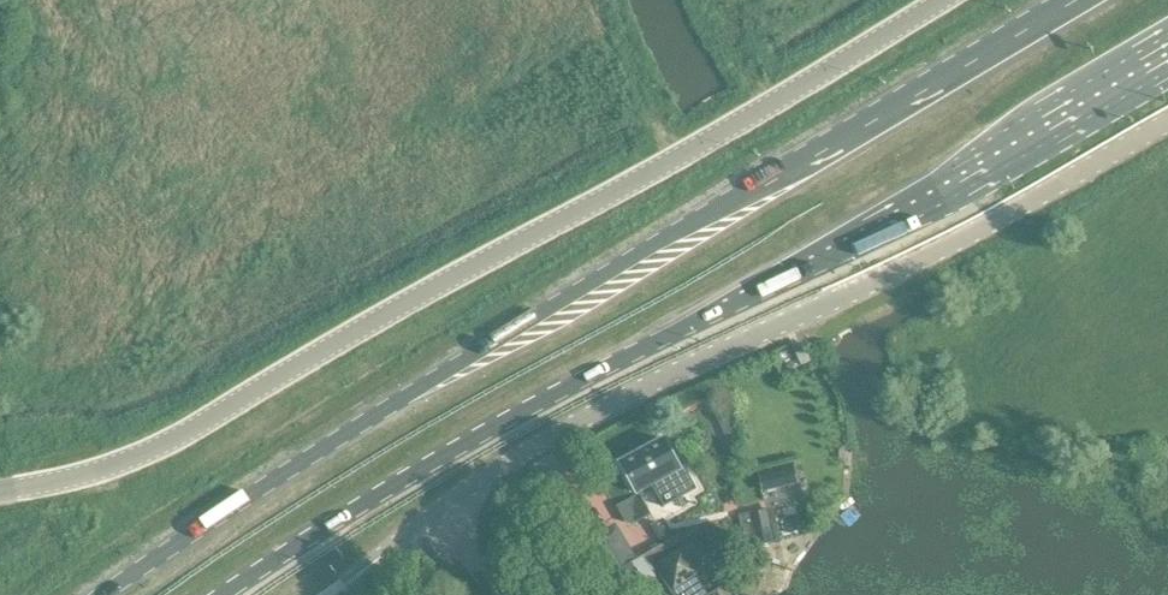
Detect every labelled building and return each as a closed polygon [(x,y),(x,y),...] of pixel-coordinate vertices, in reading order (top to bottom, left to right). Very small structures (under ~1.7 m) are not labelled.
[(805,348),(796,352),(795,353),(801,364),(810,360),(805,348)] [(668,475),(680,469),(663,438),(620,462),(637,493),(616,505),(625,521),(633,522),(651,512),(639,492),(652,484),(663,506),(680,497),(668,475)] [(665,569),(660,572),(674,594),(720,594),(716,589),(709,593),(695,571),(681,549),(660,563),(665,569)]
